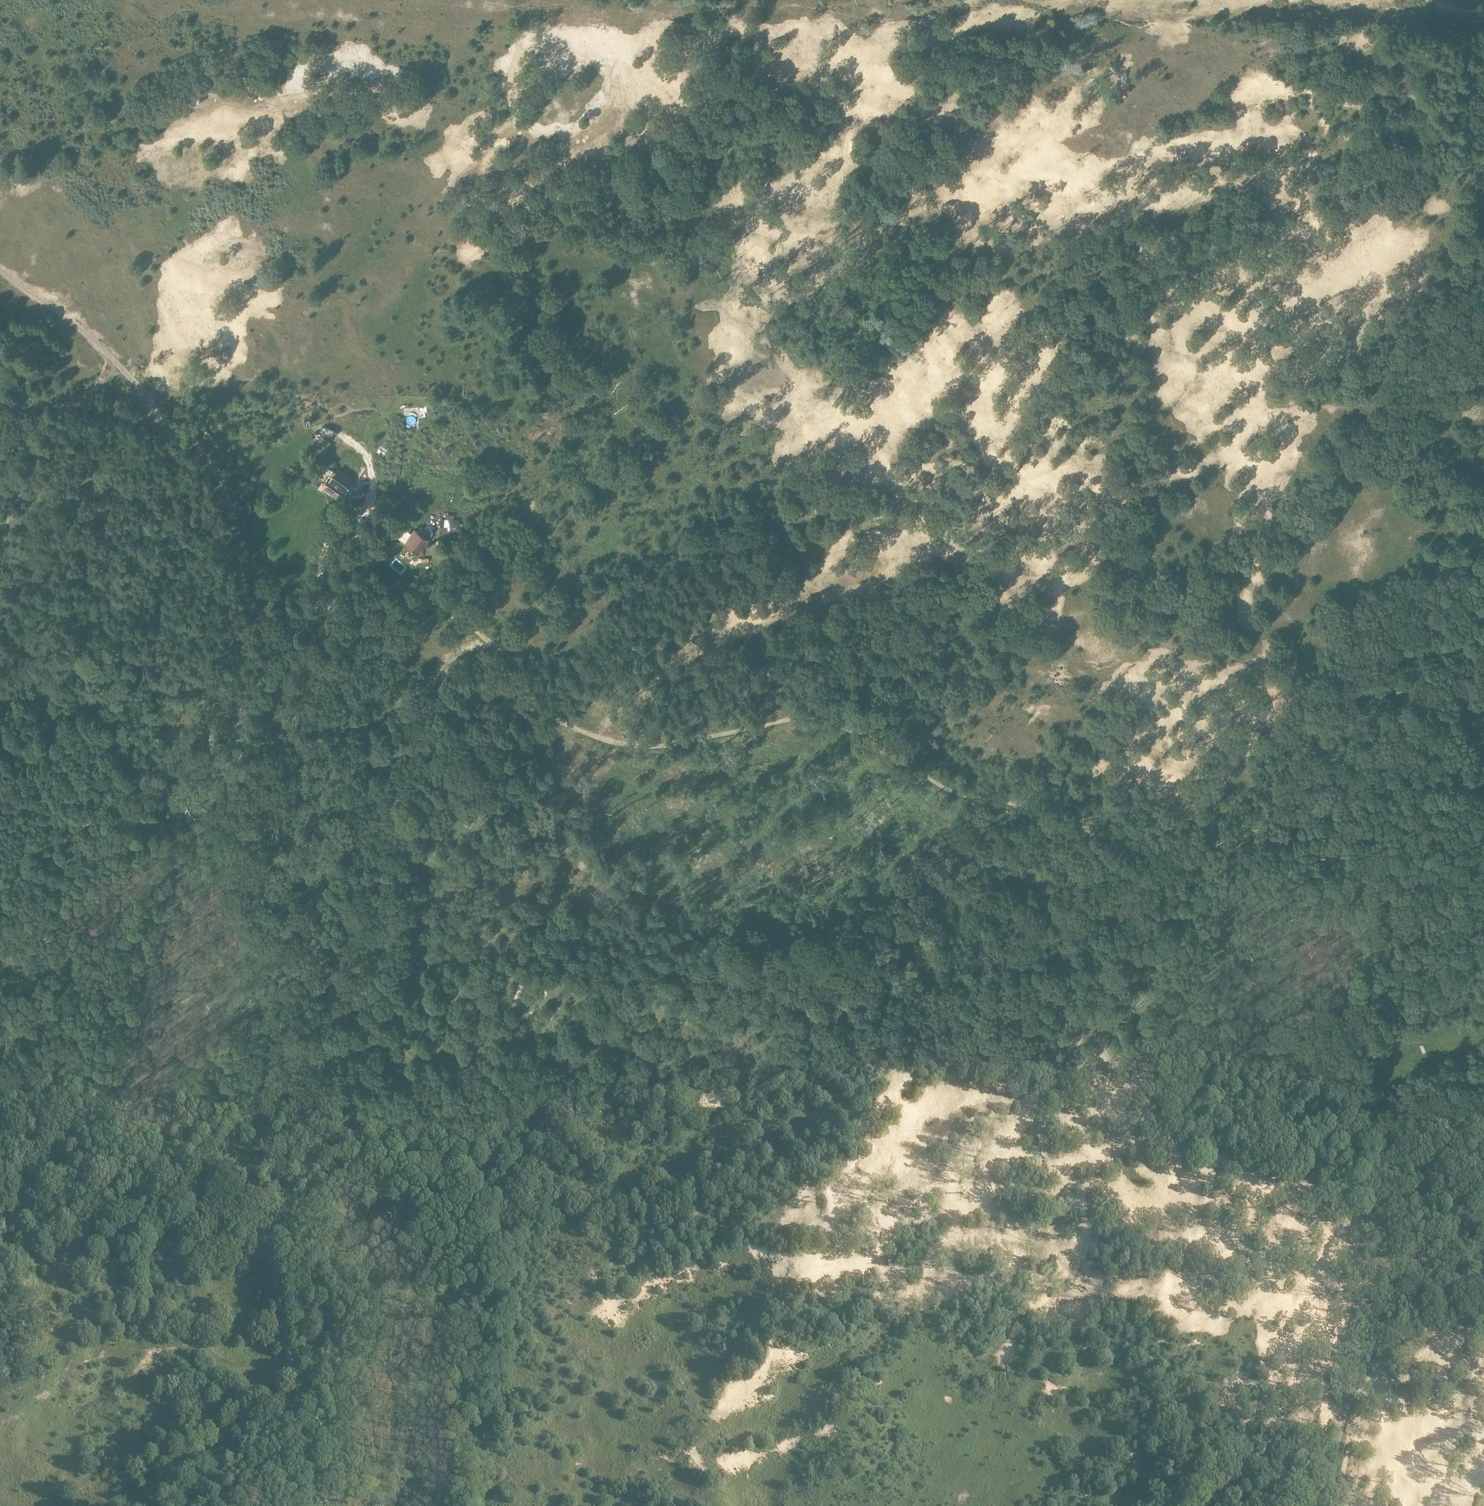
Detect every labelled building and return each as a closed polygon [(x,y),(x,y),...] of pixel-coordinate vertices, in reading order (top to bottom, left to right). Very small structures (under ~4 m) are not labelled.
[(422,401),(416,410),(426,416),(431,407),(422,401)] [(324,455),(330,441),(321,436),(316,446),(318,447),(316,451),(324,455)] [(330,480),(325,488),(342,500),(343,500),(349,504),(354,498),(358,492),(334,475),(330,480)] [(440,518),(439,532),(458,533),(459,519),(440,518)] [(418,553),(428,539),(433,531),(426,526),(424,528),(421,526),(417,531),(414,529),(411,533),(401,526),(395,535),(405,542),(404,543),(418,553)]
